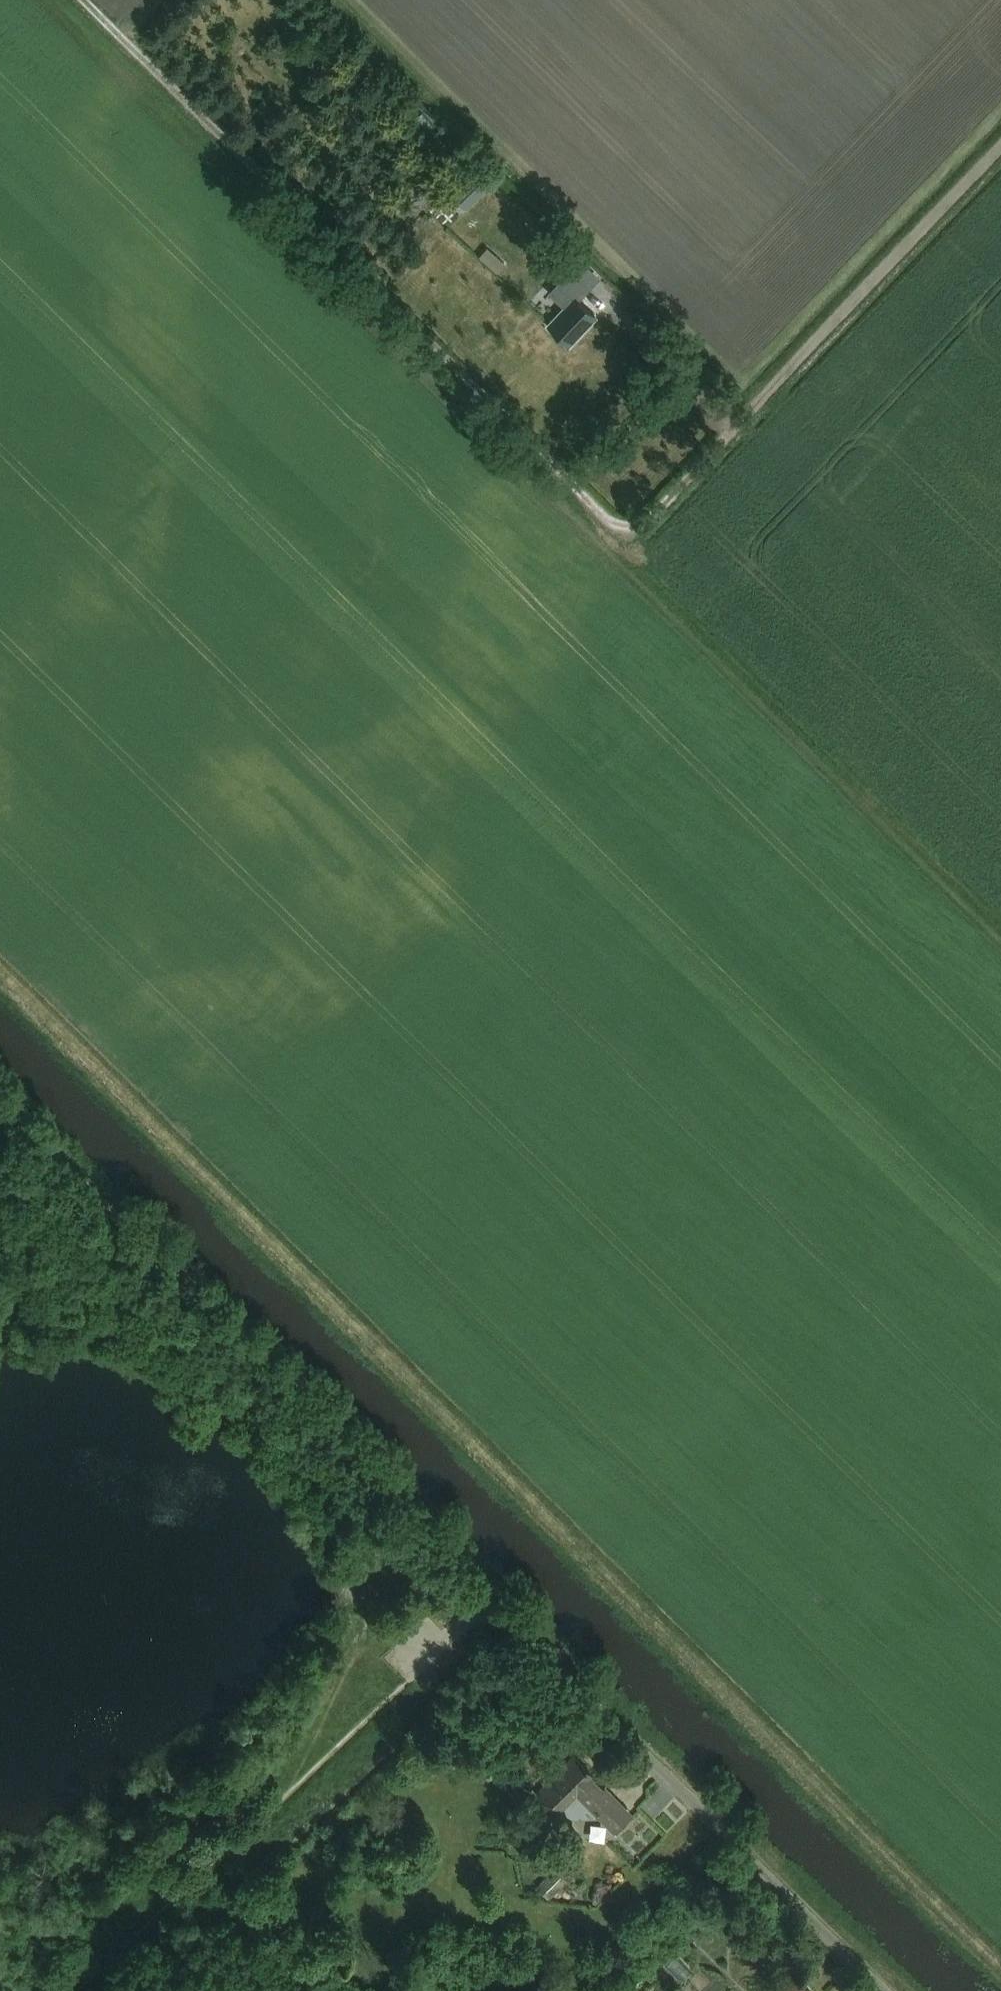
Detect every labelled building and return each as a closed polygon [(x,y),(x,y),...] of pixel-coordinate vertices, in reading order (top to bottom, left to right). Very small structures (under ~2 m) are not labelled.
[(466,209),(491,185),(481,176),(457,200),(466,209)] [(549,325),(570,345),(597,316),(576,296),(549,325)] [(575,1755),(537,1793),(550,1806),(551,1815),(578,1817),(578,1816),(598,1815),(615,1831),(633,1813),(605,1785),(600,1789),(589,1778),(593,1773),(575,1755)] [(537,1887),(549,1899),(566,1881),(554,1870),(537,1887)] [(668,1965),(682,1978),(688,1971),(674,1958),(668,1965)]
